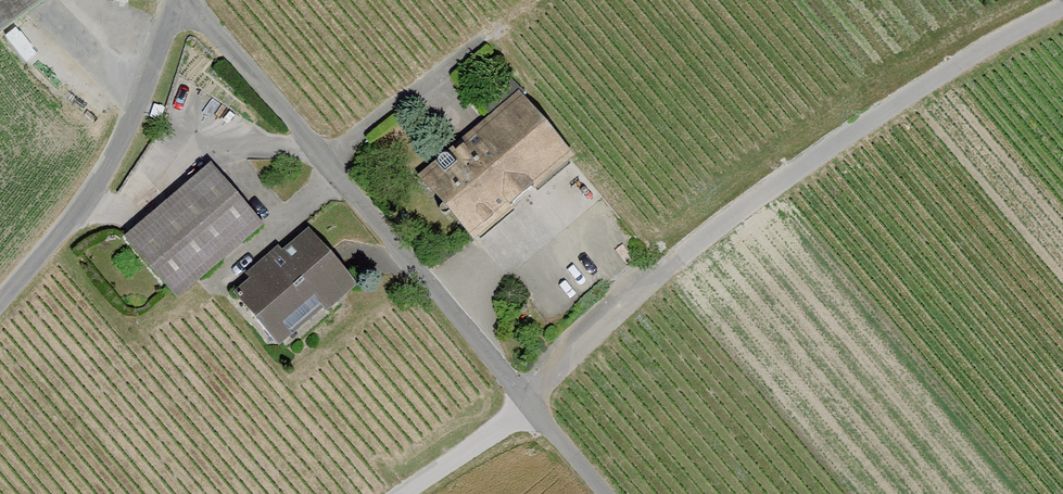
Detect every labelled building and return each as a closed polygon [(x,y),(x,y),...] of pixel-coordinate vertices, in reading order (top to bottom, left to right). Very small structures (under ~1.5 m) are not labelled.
[(0,32),(47,0),(0,0),(0,32)] [(519,100),(421,183),(478,249),(576,166),(519,100)] [(213,170),(126,240),(176,302),(263,232),(213,170)] [(306,232),(233,295),(279,348),(352,285),(306,232)]
